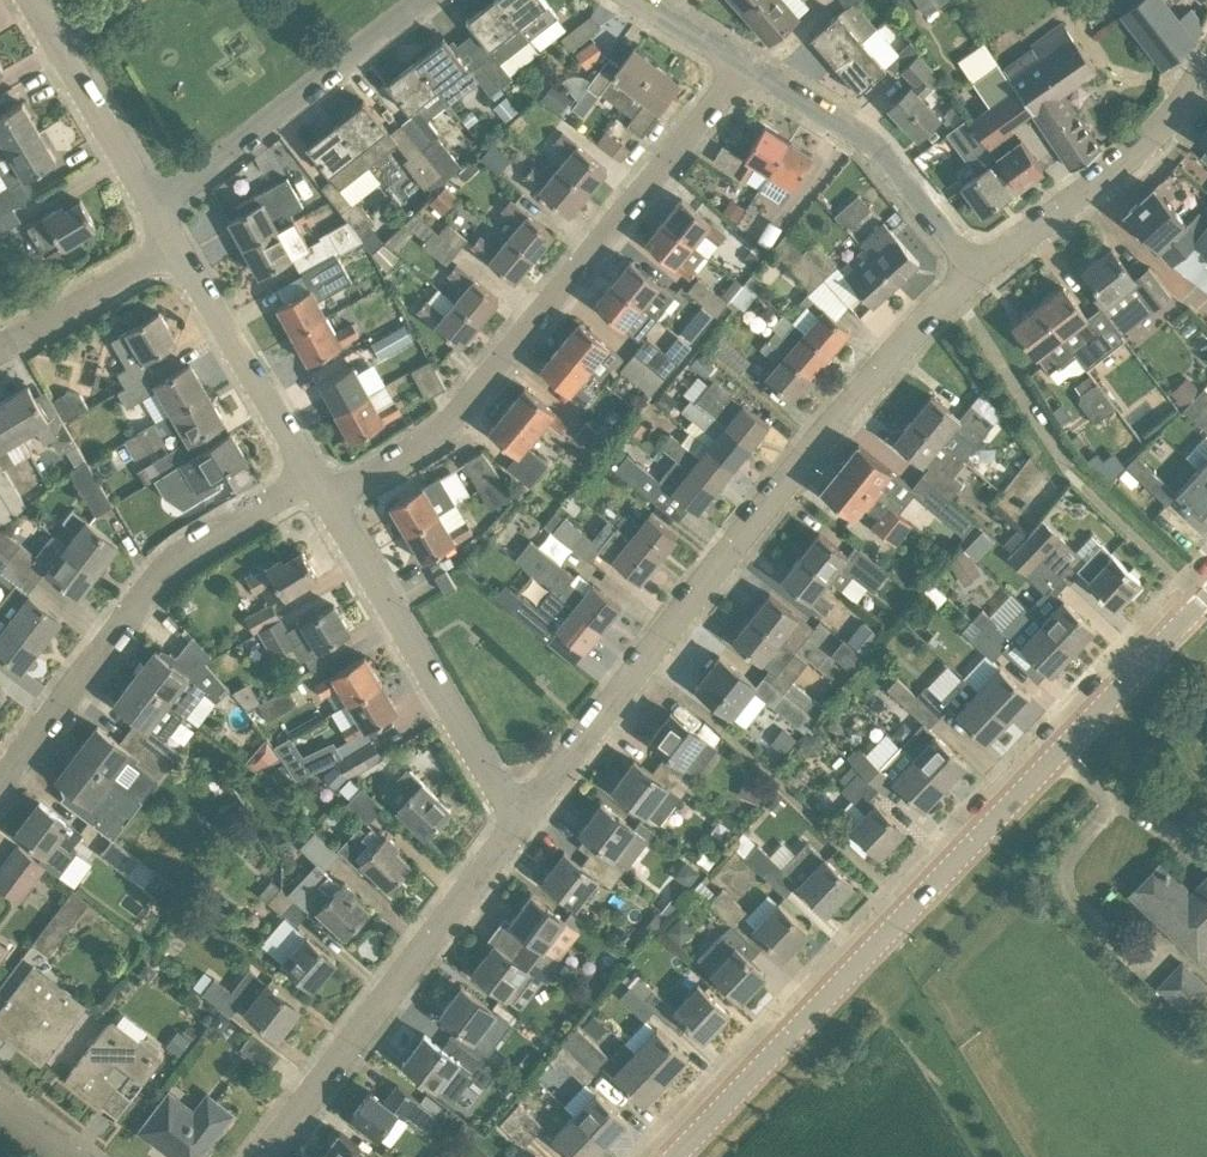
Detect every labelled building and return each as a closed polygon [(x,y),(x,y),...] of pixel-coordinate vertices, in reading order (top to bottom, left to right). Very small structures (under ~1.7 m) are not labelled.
[(467,43),(502,87),(513,78),(500,62),(529,39),(498,0),(494,0),(469,20),(468,18),(467,19),(478,34),(467,43)] [(529,39),(558,17),(545,0),(498,0),(529,39)] [(759,0),(736,0),(746,12),(759,0)] [(798,16),(797,15),(784,0),(759,0),(746,12),(769,38),(768,40),(769,41),(798,16)] [(846,6),(847,8),(855,2),(857,0),(841,0),(846,6)] [(926,16),(948,0),(915,0),(926,16)] [(1123,13),(1122,14),(1163,66),(1194,41),(1203,26),(1189,9),(1180,16),(1168,0),(1113,0),(1123,13)] [(835,64),(862,40),(838,13),(810,38),(810,39),(812,37),(835,64)] [(591,15),(561,39),(570,50),(600,26),(591,15)] [(1030,44),(1041,62),(1012,83),(995,58),(993,59),(998,66),(1015,90),(1030,110),(1031,109),(1073,170),(1101,149),(1074,112),(1070,114),(1057,96),(1095,69),(1063,26),(1052,34),(1049,30),(1030,44)] [(499,89),(502,87),(467,43),(456,52),(441,33),(440,34),(442,36),(414,58),(437,86),(449,101),(451,103),(479,81),(490,95),(491,95),(499,89)] [(886,68),(862,40),(835,64),(858,90),(857,92),(858,93),(886,68)] [(897,74),(901,70),(919,52),(910,41),(887,63),(897,74)] [(605,88),(628,105),(657,65),(657,64),(656,65),(634,49),(635,48),(634,47),(620,67),(608,58),(587,87),(599,96),(605,88)] [(919,53),(919,52),(901,70),(914,84),(910,88),(910,87),(889,107),(918,137),(939,117),(921,98),(932,87),(922,78),(931,69),(918,54),(919,53)] [(449,101),(437,86),(414,58),(386,80),(385,78),(383,79),(407,109),(411,113),(431,140),(437,135),(438,133),(427,118),(444,105),(449,101)] [(637,112),(628,125),(643,136),(666,105),(663,103),(668,97),(669,97),(680,82),(679,81),(678,82),(657,66),(658,65),(657,65),(628,105),(637,112)] [(1015,90),(998,66),(974,84),(990,108),(971,122),(1018,186),(1019,187),(1043,169),(1021,139),(1013,145),(1006,135),(1010,132),(1006,127),(1030,110),(1015,90)] [(553,84),(541,97),(560,113),(572,99),(553,84)] [(502,94),(499,89),(491,95),(495,99),(502,94)] [(356,149),(369,166),(398,143),(409,157),(403,162),(425,189),(442,175),(419,147),(399,122),(388,131),(361,96),(360,97),(361,99),(334,121),(356,149)] [(506,97),(493,107),(504,121),(517,111),(506,97)] [(580,98),(578,100),(572,108),(584,117),(592,106),(580,98)] [(449,101),(444,105),(455,120),(461,116),(451,103),(449,101)] [(40,131),(23,102),(0,116),(0,155),(40,131)] [(953,105),(943,115),(953,125),(963,115),(953,105)] [(472,110),(462,118),(470,128),(479,120),(472,110)] [(411,113),(399,122),(419,147),(442,175),(442,174),(446,178),(462,166),(437,135),(431,140),(411,113)] [(968,117),(955,127),(964,138),(986,168),(963,186),(982,212),(999,201),(1009,193),(1009,192),(1018,186),(971,122),(968,117)] [(372,254),(383,244),(384,243),(371,225),(375,222),(357,198),(351,202),(340,189),(369,166),(356,149),(334,121),(306,143),(305,141),(303,142),(333,179),(322,188),(341,212),(347,220),(363,240),(372,254)] [(736,175),(746,181),(756,164),(769,173),(789,141),(765,126),(736,175)] [(7,184),(10,188),(57,160),(40,131),(0,155),(0,172),(7,184)] [(629,149),(607,131),(598,143),(621,160),(629,149)] [(558,167),(588,192),(607,170),(562,132),(554,142),(569,155),(558,167)] [(759,189),(773,198),(784,204),(813,155),(789,141),(769,173),(759,189)] [(513,162),(494,146),(484,158),(503,174),(513,162)] [(469,181),(479,171),(471,162),(460,171),(469,181)] [(533,167),(524,177),(569,215),(588,192),(558,167),(548,180),(533,167)] [(449,181),(446,178),(442,174),(442,175),(428,186),(435,196),(446,185),(447,183),(449,181)] [(230,221),(245,248),(294,221),(291,214),(303,207),(287,178),(257,195),(262,203),(230,221)] [(442,214),(458,196),(446,185),(435,196),(429,202),(442,214)] [(1200,211),(1186,223),(1154,187),(1125,214),(1172,265),(1173,264),(1206,289),(1206,218),(1200,211)] [(14,208),(4,192),(0,194),(0,216),(14,208)] [(859,194),(841,210),(834,216),(847,230),(871,209),(859,194)] [(732,198),(723,211),(738,221),(747,208),(732,198)] [(553,235),(510,199),(502,209),(520,224),(509,237),(534,258),(553,235)] [(682,199),(664,220),(693,244),(705,255),(706,254),(694,244),(704,232),(718,244),(726,235),(682,199)] [(28,226),(46,256),(63,246),(66,250),(84,240),(82,236),(97,227),(81,200),(66,209),(63,205),(28,226)] [(0,216),(0,233),(21,221),(14,208),(0,216)] [(424,244),(444,261),(466,237),(446,219),(424,244)] [(308,245),(294,221),(245,248),(260,275),(292,257),(302,274),(329,259),(363,240),(347,220),(319,236),(320,239),(308,245)] [(698,269),(683,257),(693,244),(664,220),(646,242),(690,278),(698,269)] [(884,222),(860,244),(863,248),(896,284),(919,263),(884,222)] [(824,278),(801,252),(785,235),(773,250),(810,291),(824,278)] [(480,236),(472,245),(514,281),(534,258),(509,237),(498,250),(480,236)] [(815,241),(801,252),(824,278),(837,266),(815,241)] [(401,259),(383,244),(372,254),(387,272),(401,259)] [(863,248),(838,269),(872,306),(896,284),(863,248)] [(1083,271),(1101,293),(1094,298),(1113,323),(1120,317),(1146,296),(1155,308),(1171,296),(1148,267),(1134,278),(1111,249),(1083,271)] [(751,250),(743,259),(750,265),(758,256),(751,250)] [(329,259),(302,274),(310,289),(278,307),(294,335),(327,316),(317,300),(343,285),(329,259)] [(657,318),(675,297),(631,260),(613,282),(657,318)] [(499,299),(457,264),(448,274),(466,288),(455,302),(480,322),(499,299)] [(747,281),(759,292),(765,286),(752,275),(747,281)] [(717,316),(728,303),(720,296),(698,278),(687,291),(717,316)] [(734,296),(743,286),(735,279),(726,289),(734,296)] [(747,281),(743,286),(734,296),(731,300),(744,310),(759,292),(747,281)] [(595,303),(639,340),(657,318),(613,282),(595,303)] [(1091,344),(1092,340),(1099,334),(1087,318),(1064,287),(1039,306),(1061,337),(1076,356),(1091,344)] [(849,330),(807,294),(799,303),(804,307),(792,321),(794,323),(829,353),(849,330)] [(444,315),(426,300),(418,310),(461,345),(480,322),(455,302),(444,315)] [(702,329),(714,315),(701,305),(690,319),(702,329)] [(1048,373),(1060,364),(1063,367),(1076,356),(1061,337),(1039,306),(1013,326),(1048,373)] [(118,373),(126,387),(145,376),(152,372),(145,360),(177,341),(159,312),(127,332),(127,331),(111,340),(127,367),(118,373)] [(309,363),(360,335),(353,323),(336,333),(327,316),(294,335),(309,363)] [(560,345),(589,370),(601,355),(613,365),(616,368),(624,358),(580,322),(560,345)] [(794,323),(783,336),(776,330),(768,339),(810,375),(829,353),(794,323)] [(407,326),(374,345),(382,358),(414,339),(407,326)] [(750,361),(721,336),(711,348),(740,372),(750,361)] [(669,355),(647,337),(635,352),(665,377),(678,362),(669,355)] [(791,398),(810,375),(768,339),(761,348),(774,359),(776,356),(781,361),(767,378),(791,398)] [(541,369),(584,405),(592,396),(577,384),(589,370),(560,345),(541,369)] [(620,369),(651,394),(665,377),(635,352),(620,369)] [(715,365),(700,353),(690,365),(705,377),(715,365)] [(446,388),(431,360),(412,370),(427,399),(446,388)] [(190,364),(156,384),(159,388),(163,396),(143,407),(142,405),(124,416),(136,435),(173,413),(207,392),(190,364)] [(369,393),(354,366),(321,384),(336,412),(369,393)] [(126,387),(118,392),(128,406),(153,389),(145,376),(126,387)] [(769,424),(744,403),(713,379),(695,401),(726,425),(751,446),(769,424)] [(1175,401),(1183,409),(1194,398),(1202,390),(1192,381),(1177,398),(1175,401)] [(1095,423),(1097,421),(1116,407),(1096,382),(1080,393),(1079,402),(1095,423)] [(60,454),(70,448),(78,444),(57,409),(45,416),(28,387),(1,402),(21,437),(36,428),(45,444),(52,440),(60,454)] [(562,433),(570,424),(525,387),(507,409),(537,433),(547,421),(562,433)] [(1205,387),(1202,390),(1194,398),(1206,411),(1206,390),(1205,387)] [(67,390),(55,398),(67,419),(88,407),(80,394),(67,390)] [(669,412),(678,401),(665,391),(656,402),(669,412)] [(180,425),(190,441),(224,421),(207,392),(173,413),(136,435),(124,441),(136,460),(165,442),(161,436),(180,425)] [(402,412),(395,401),(378,410),(369,393),(336,412),(352,440),(402,412)] [(955,452),(965,460),(975,446),(994,423),(971,404),(959,418),(932,395),(913,418),(941,441),(955,452)] [(1183,409),(1206,432),(1206,411),(1194,398),(1183,409)] [(733,468),(751,446),(726,425),(695,401),(695,402),(691,399),(681,410),(692,419),(686,427),(690,430),(708,447),(733,468)] [(21,437),(1,402),(0,403),(0,465),(1,467),(2,469),(4,468),(16,461),(7,445),(21,437)] [(537,433),(507,409),(489,431),(518,454),(507,468),(531,487),(549,464),(526,446),(537,433)] [(964,482),(943,466),(955,452),(941,441),(913,418),(894,441),(923,464),(924,462),(929,466),(921,475),(950,499),(964,482)] [(597,453),(607,440),(585,421),(574,435),(597,453)] [(642,440),(648,432),(635,422),(629,429),(642,440)] [(660,444),(716,489),(733,468),(708,447),(690,430),(682,441),(670,432),(660,444)] [(187,460),(170,470),(176,481),(182,477),(201,497),(214,491),(216,478),(247,459),(231,433),(187,460)] [(676,459),(668,469),(659,480),(672,491),(698,511),(716,489),(660,444),(659,445),(676,459)] [(912,487),(891,470),(859,444),(840,467),(897,513),(898,514),(914,494),(938,514),(950,499),(921,475),(912,487)] [(153,461),(161,475),(170,470),(187,460),(178,446),(153,461)] [(482,451),(463,462),(479,490),(500,477),(482,451)] [(1126,466),(1151,490),(1161,478),(1136,455),(1126,466)] [(624,462),(617,471),(661,506),(672,491),(659,480),(630,456),(624,462)] [(88,462),(81,468),(72,474),(97,515),(113,504),(88,462)] [(14,514),(26,505),(7,472),(4,468),(2,469),(1,467),(0,468),(0,489),(14,514)] [(898,514),(897,513),(840,467),(821,491),(854,517),(865,503),(874,510),(872,512),(880,518),(872,528),(894,545),(911,524),(898,514)] [(1175,493),(1177,494),(1201,517),(1206,511),(1206,477),(1199,469),(1175,493)] [(439,514),(457,503),(447,488),(446,488),(440,477),(391,506),(407,533),(439,514)] [(14,514),(0,489),(0,524),(14,514)] [(119,544),(73,509),(64,522),(79,533),(68,547),(99,570),(119,544)] [(544,525),(553,532),(565,517),(557,510),(544,525)] [(424,561),(473,532),(466,521),(449,531),(439,514),(407,533),(424,561)] [(677,537),(649,515),(639,528),(625,516),(616,526),(659,560),(677,537)] [(137,517),(127,523),(144,551),(154,545),(137,517)] [(553,532),(584,556),(596,541),(565,517),(553,532)] [(1042,521),(1028,536),(1027,536),(1024,540),(1067,582),(1069,584),(1080,572),(1099,590),(1098,592),(1102,596),(1103,594),(1116,607),(1141,581),(1092,535),(1075,552),(1042,521)] [(659,560),(616,526),(598,548),(641,582),(659,560)] [(10,560),(23,545),(0,528),(0,552),(10,560)] [(1013,553),(1024,540),(1027,536),(1019,528),(1004,544),(1012,552),(1013,553)] [(973,539),(984,550),(993,541),(981,530),(973,539)] [(801,556),(829,579),(842,589),(858,601),(868,587),(873,591),(886,575),(857,551),(850,559),(819,533),(801,556)] [(54,536),(38,556),(34,561),(79,596),(99,570),(68,547),(54,536)] [(515,559),(554,589),(561,594),(602,629),(621,606),(593,584),(579,572),(576,576),(531,540),(515,559)] [(1095,629),(1064,600),(1057,593),(1067,582),(1024,540),(1013,553),(1012,552),(1007,557),(1025,575),(1045,592),(1029,609),(1073,652),(1095,629)] [(948,560),(964,586),(981,574),(965,549),(948,560)] [(261,588),(270,604),(272,603),(284,595),(285,597),(318,577),(302,551),(285,562),(283,558),(267,568),(268,568),(248,580),(255,592),(261,588)] [(0,552),(0,573),(10,560),(0,552)] [(436,574),(454,564),(450,556),(432,566),(436,574)] [(782,579),(826,614),(833,605),(818,593),(829,579),(801,556),(782,579)] [(446,594),(456,588),(446,569),(435,575),(446,594)] [(42,643),(62,618),(17,584),(8,595),(0,605),(0,612),(42,643)] [(561,594),(554,589),(541,605),(524,592),(511,607),(549,638),(556,629),(584,651),(602,629),(561,594)] [(806,638),(814,629),(770,594),(751,616),(795,652),(795,651),(806,638)] [(255,633),(258,631),(282,618),(272,603),(270,604),(246,618),(255,633)] [(282,618),(258,631),(273,656),(292,645),(302,660),(305,658),(319,650),(350,631),(334,604),(317,614),(315,610),(300,619),(303,623),(289,631),(282,618)] [(1051,675),(1073,652),(1029,609),(1025,606),(1003,629),(982,609),(972,620),(980,628),(1003,650),(1013,640),(1020,647),(1020,646),(1051,675)] [(42,643),(0,612),(0,653),(22,670),(42,643)] [(733,639),(776,674),(795,652),(751,616),(733,639)] [(879,636),(863,623),(849,640),(865,653),(879,636)] [(1003,650),(980,628),(970,639),(993,660),(1003,650)] [(135,677),(185,714),(187,716),(205,692),(215,701),(230,689),(205,661),(211,657),(193,637),(173,663),(156,650),(135,677)] [(854,672),(866,658),(843,640),(830,654),(854,672)] [(875,652),(885,661),(889,655),(889,648),(883,643),(875,652)] [(327,663),(319,650),(305,658),(313,671),(327,663)] [(733,716),(753,690),(757,686),(720,656),(695,686),(733,716)] [(339,687),(349,703),(381,684),(365,657),(316,686),(322,697),(339,687)] [(1031,696),(1000,667),(978,690),(1009,719),(1031,696)] [(950,707),(956,713),(987,742),(1009,719),(978,690),(963,676),(942,698),(927,685),(917,695),(939,717),(950,707)] [(115,703),(148,728),(155,734),(147,745),(170,763),(180,751),(165,740),(185,714),(135,677),(115,703)] [(967,764),(936,734),(929,728),(939,717),(917,695),(898,678),(887,689),(923,722),(901,745),(945,787),(967,764)] [(817,701),(792,682),(783,693),(815,719),(825,707),(817,701)] [(398,711),(381,684),(349,703),(358,719),(342,729),(348,740),(398,711)] [(288,686),(258,704),(268,721),(298,703),(288,686)] [(783,693),(772,706),(774,707),(805,732),(815,719),(783,693)] [(260,726),(268,721),(258,704),(250,709),(260,726)] [(689,786),(697,775),(718,748),(671,712),(670,713),(671,714),(651,739),(650,739),(649,740),(667,753),(659,763),(689,786)] [(828,729),(834,728),(836,721),(832,716),(825,718),(823,724),(828,729)] [(182,745),(195,728),(183,718),(169,736),(182,745)] [(78,752),(130,791),(147,769),(159,778),(170,763),(147,745),(138,756),(98,726),(78,752)] [(783,729),(771,743),(783,753),(795,739),(783,729)] [(818,732),(811,733),(805,733),(800,745),(807,756),(813,755),(820,754),(825,743),(818,732)] [(267,736),(246,760),(260,771),(282,758),(267,736)] [(337,762),(344,758),(338,747),(336,743),(304,756),(291,737),(275,746),(297,779),(337,762)] [(337,762),(350,775),(382,757),(373,741),(344,758),(337,762)] [(889,778),(892,781),(923,810),(945,787),(901,745),(881,767),(860,747),(848,759),(859,770),(879,788),(889,778)] [(58,779),(90,803),(81,814),(89,820),(113,838),(128,818),(116,809),(130,791),(78,752),(58,779)] [(660,824),(681,797),(689,786),(659,763),(651,774),(634,760),(633,761),(634,762),(615,787),(614,787),(613,788),(660,824)] [(294,778),(284,763),(272,771),(282,785),(294,778)] [(324,778),(336,789),(348,776),(336,765),(324,778)] [(439,827),(439,822),(451,809),(410,770),(385,796),(426,835),(428,833),(433,833),(439,827)] [(904,830),(870,798),(879,788),(859,770),(841,789),(866,813),(852,827),(881,854),(904,830)] [(758,801),(765,785),(746,777),(739,793),(758,801)] [(383,807),(363,787),(348,802),(368,823),(383,807)] [(778,796),(769,806),(777,813),(786,803),(778,796)] [(17,832),(45,854),(57,838),(70,848),(82,833),(40,801),(17,832)] [(628,867),(641,850),(629,841),(637,830),(636,829),(601,803),(600,804),(601,805),(582,831),(581,830),(580,831),(591,839),(583,849),(589,854),(619,877),(627,867),(628,867)] [(636,829),(637,830),(649,839),(654,832),(641,822),(636,829)] [(400,847),(382,829),(379,833),(372,826),(362,837),(374,848),(361,861),(389,888),(392,884),(394,886),(402,878),(400,876),(411,864),(397,851),(400,847)] [(300,847),(325,871),(340,854),(315,830),(300,847)] [(157,872),(140,859),(113,838),(101,854),(128,874),(145,887),(157,872)] [(758,844),(745,857),(786,896),(798,883),(829,911),(853,884),(825,858),(808,841),(796,854),(782,867),(758,844)] [(0,870),(0,887),(20,902),(47,867),(19,845),(0,870)] [(611,888),(619,877),(589,854),(581,865),(564,851),(563,853),(564,853),(545,879),(544,878),(543,879),(578,905),(598,878),(611,888)] [(703,852),(696,860),(708,869),(715,861),(703,852)] [(1206,942),(1206,878),(1191,895),(1159,865),(1131,894),(1195,955),(1206,942)] [(341,885),(329,873),(318,884),(306,873),(288,893),(309,911),(314,915),(320,909),(346,935),(350,931),(352,933),(359,925),(357,924),(368,911),(354,898),(358,895),(344,881),(341,885)] [(207,881),(198,892),(213,904),(222,893),(207,881)] [(176,887),(169,898),(180,906),(187,895),(176,887)] [(296,926),(309,911),(288,893),(281,887),(268,902),(296,926)] [(723,889),(717,894),(709,902),(731,923),(736,928),(746,937),(755,928),(756,927),(745,918),(749,913),(723,889)] [(89,901),(74,890),(34,942),(48,953),(89,901)] [(559,959),(548,950),(568,922),(566,920),(531,894),(530,896),(531,896),(512,922),(511,921),(510,922),(527,936),(519,946),(551,969),(559,959)] [(676,894),(666,908),(674,914),(684,900),(676,894)] [(755,928),(785,956),(808,931),(779,903),(756,927),(755,928)] [(571,913),(566,920),(568,922),(579,930),(584,923),(571,913)] [(657,913),(647,927),(655,933),(665,919),(657,913)] [(736,928),(731,923),(698,959),(742,1000),(743,999),(765,975),(765,976),(766,975),(751,960),(760,950),(746,937),(736,928)] [(336,961),(307,935),(284,963),(313,988),(336,961)] [(494,945),(475,970),(474,970),(473,971),(508,997),(508,996),(529,969),(543,980),(551,969),(519,946),(511,956),(494,943),(494,944),(494,945)] [(246,966),(249,969),(253,971),(258,965),(251,959),(246,966)] [(1206,993),(1206,987),(1182,963),(1159,987),(1187,1014),(1206,993)] [(86,1005),(34,965),(0,1011),(0,1020),(27,1040),(22,1048),(41,1063),(86,1005)] [(300,1008),(259,976),(249,988),(240,980),(232,991),(215,978),(203,993),(232,1015),(240,1004),(248,1010),(248,1011),(279,1035),(300,1008)] [(674,1009),(663,998),(640,976),(630,986),(655,1009),(681,1034),(690,1024),(705,1039),(706,1038),(728,1014),(728,1015),(729,1014),(698,984),(674,1009)] [(497,1072),(480,1059),(487,1049),(474,1040),(496,1012),(461,986),(461,987),(461,988),(442,1013),(441,1012),(440,1014),(457,1027),(450,1037),(480,1060),(496,1073),(497,1072)] [(646,1019),(655,1009),(630,986),(621,995),(646,1019)] [(221,1011),(210,1024),(221,1032),(231,1019),(221,1011)] [(584,1026),(597,1039),(607,1028),(594,1015),(584,1026)] [(143,1038),(139,1044),(110,1021),(66,1078),(102,1106),(117,1086),(103,1075),(114,1061),(143,1083),(152,1072),(161,1060),(157,1057),(160,1054),(160,1052),(161,1049),(161,1047),(161,1046),(149,1037),(143,1038)] [(188,1026),(183,1032),(192,1040),(197,1033),(188,1026)] [(578,1026),(564,1043),(595,1073),(610,1057),(578,1026)] [(688,1057),(657,1028),(635,1051),(666,1081),(688,1057)] [(178,1029),(166,1045),(180,1056),(192,1040),(178,1029)] [(281,1054),(262,1039),(253,1032),(241,1047),(269,1069),(281,1054)] [(438,1088),(453,1099),(472,1074),(486,1086),(496,1073),(480,1060),(450,1037),(442,1047),(425,1034),(424,1035),(424,1036),(405,1061),(404,1061),(403,1062),(438,1088)] [(585,1083),(595,1073),(564,1043),(550,1060),(556,1065),(561,1060),(585,1083)] [(666,1081),(635,1051),(613,1074),(644,1104),(666,1081)] [(397,1113),(407,1121),(422,1131),(442,1105),(427,1093),(421,1102),(398,1085),(385,1102),(371,1091),(352,1116),(379,1137),(397,1113)] [(628,1121),(597,1092),(575,1115),(605,1144),(628,1121)] [(156,1144),(164,1134),(193,1156),(202,1156),(235,1114),(217,1100),(198,1123),(164,1098),(139,1131),(156,1144)] [(511,1111),(535,1135),(544,1126),(519,1103),(511,1111)] [(524,1147),(535,1135),(511,1111),(499,1124),(524,1147)] [(553,1138),(573,1156),(593,1156),(605,1144),(575,1115),(553,1138)] [(373,1155),(340,1131),(321,1156),(372,1156),(373,1155)]
